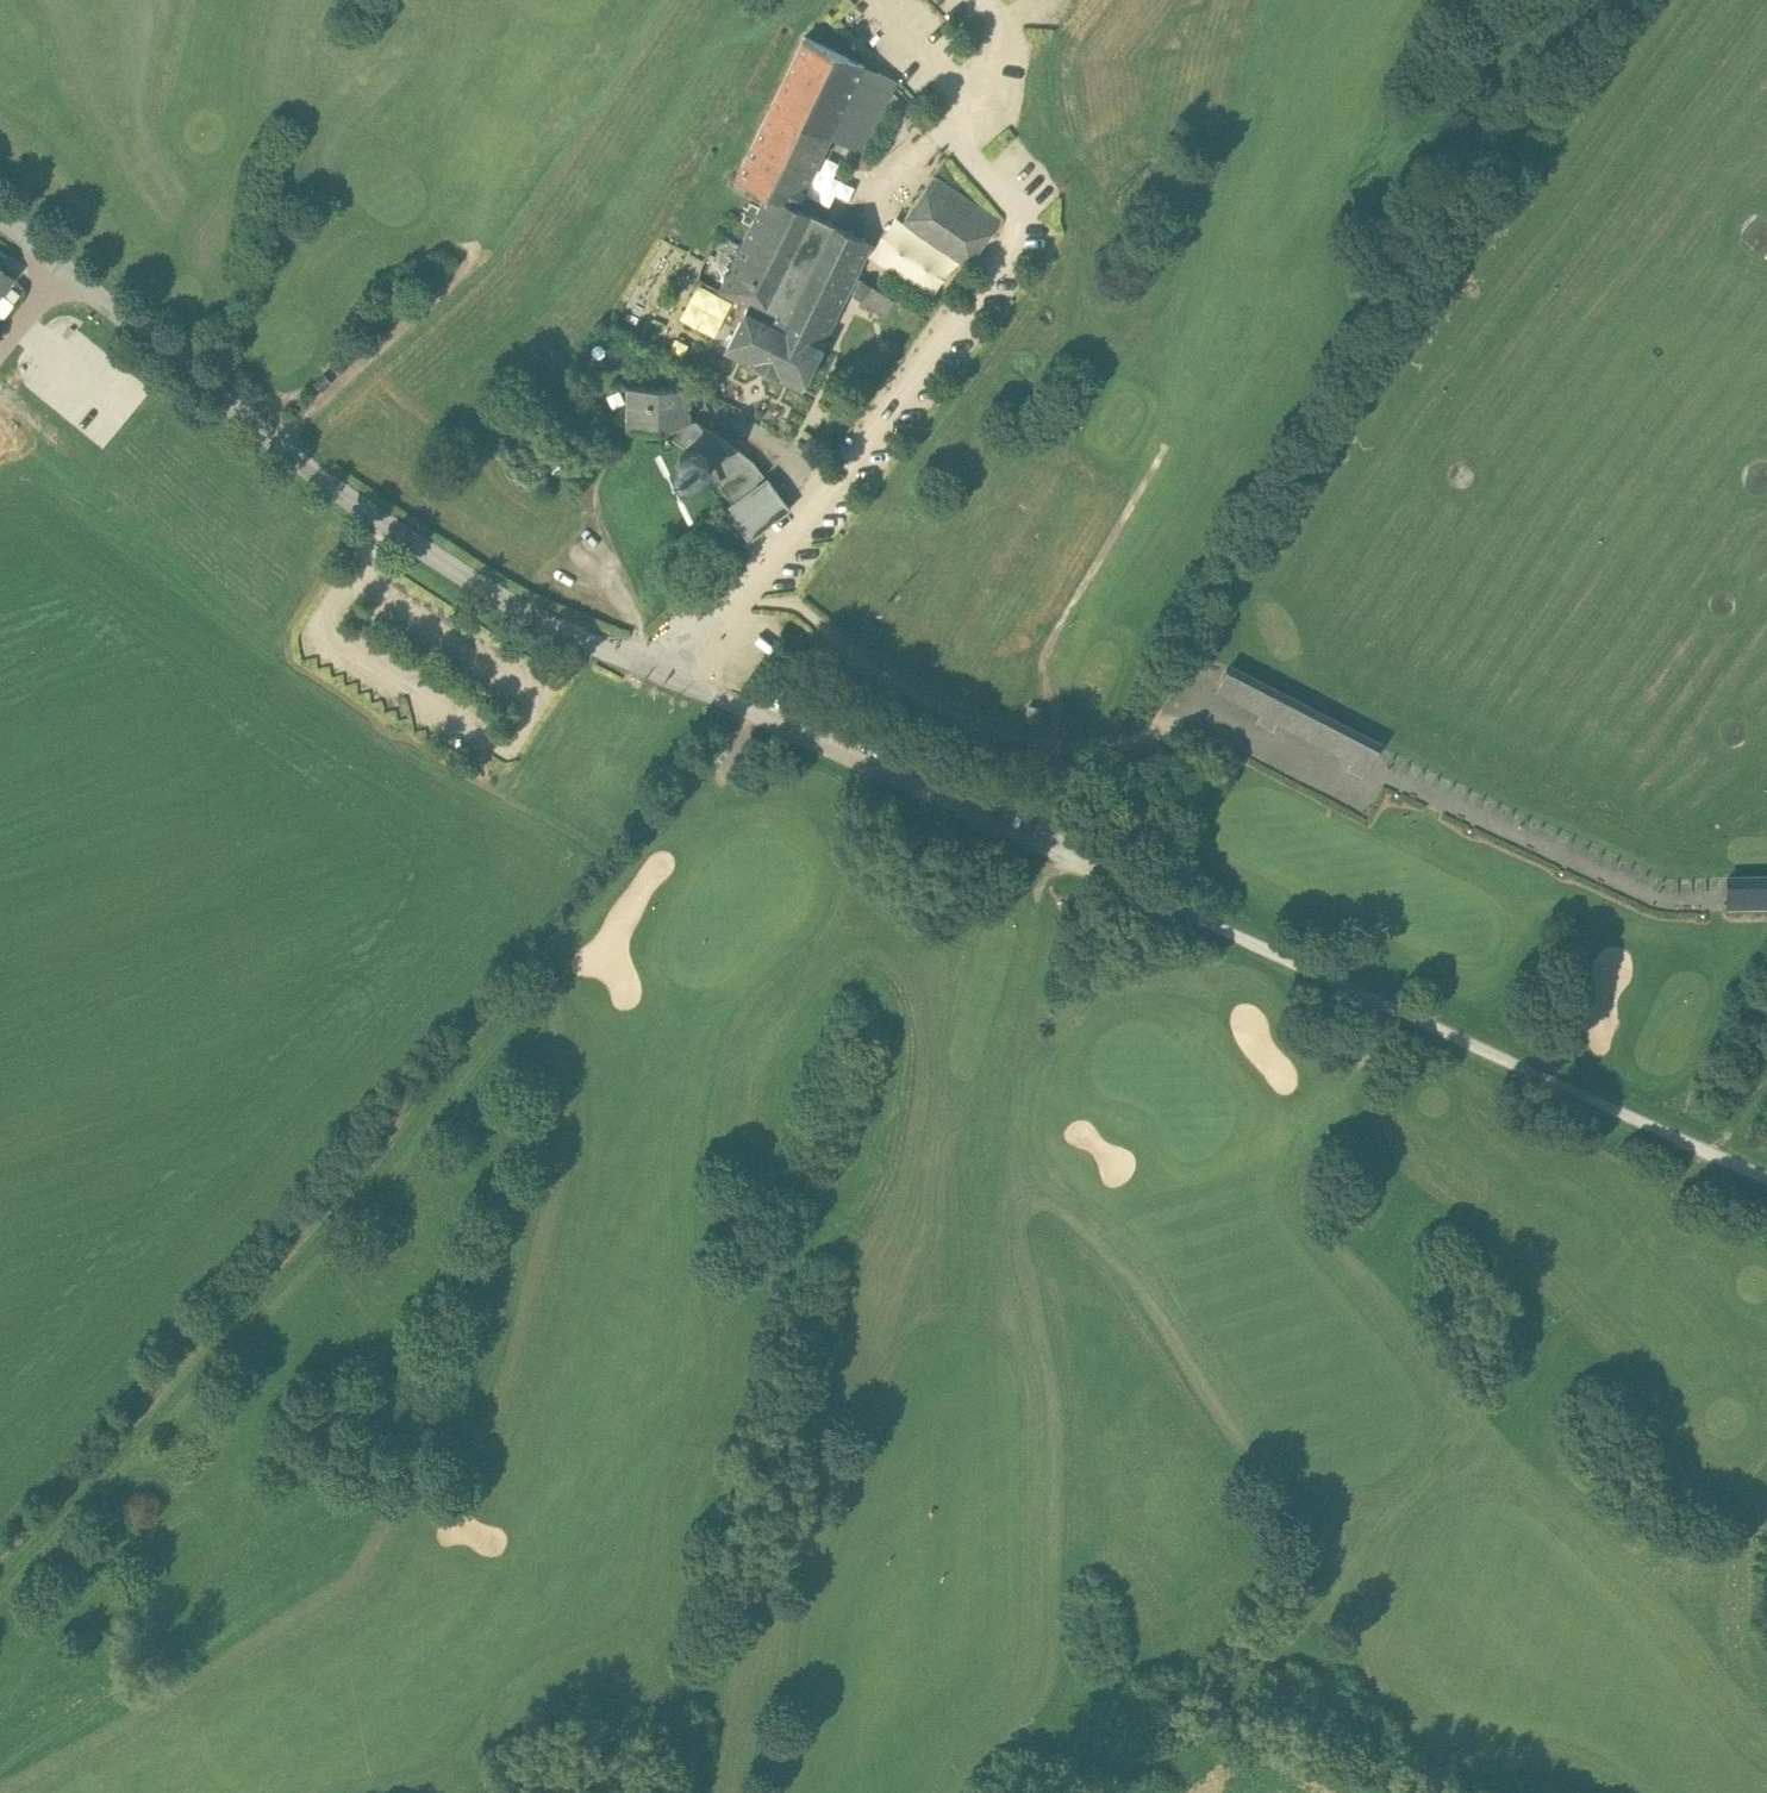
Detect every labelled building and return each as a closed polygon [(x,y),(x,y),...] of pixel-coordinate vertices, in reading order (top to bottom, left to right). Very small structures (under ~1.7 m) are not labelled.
[(865,64),(805,35),(752,144),(812,173),(830,136),(865,64)] [(865,64),(830,136),(854,147),(888,76),(865,64)] [(872,241),(797,204),(812,173),(752,144),(736,177),(741,179),(735,191),(761,204),(719,288),(749,303),(749,302),(824,339),(849,288),(858,269),(872,241)] [(998,221),(934,177),(907,215),(969,259),(998,221)] [(0,267),(0,291),(0,290),(12,276),(0,267)] [(870,283),(863,279),(867,274),(858,269),(849,288),(886,313),(895,298),(870,283)] [(691,298),(707,306),(699,324),(715,332),(731,297),(698,282),(691,298)] [(0,290),(0,291),(0,313),(3,315),(14,301),(0,290)] [(824,339),(749,302),(749,303),(726,348),(802,385),(824,339)] [(689,386),(634,385),(634,426),(667,426),(671,425),(689,419),(689,386)] [(689,419),(671,425),(670,435),(688,446),(700,447),(708,455),(708,469),(733,500),(766,476),(753,458),(715,430),(694,419),(689,421),(689,419)] [(700,447),(688,446),(679,452),(676,463),(680,474),(690,479),(701,477),(708,469),(708,455),(700,447)] [(733,500),(727,505),(750,537),(789,506),(766,476),(733,500)] [(1380,747),(1227,667),(1217,685),(1263,709),(1279,717),(1354,756),(1371,765),(1380,747)] [(1279,717),(1263,709),(1257,720),(1273,729),(1279,717)] [(1371,765),(1354,756),(1348,768),(1365,776),(1371,765)] [(1727,878),(1727,906),(1766,905),(1766,877),(1727,878)]
